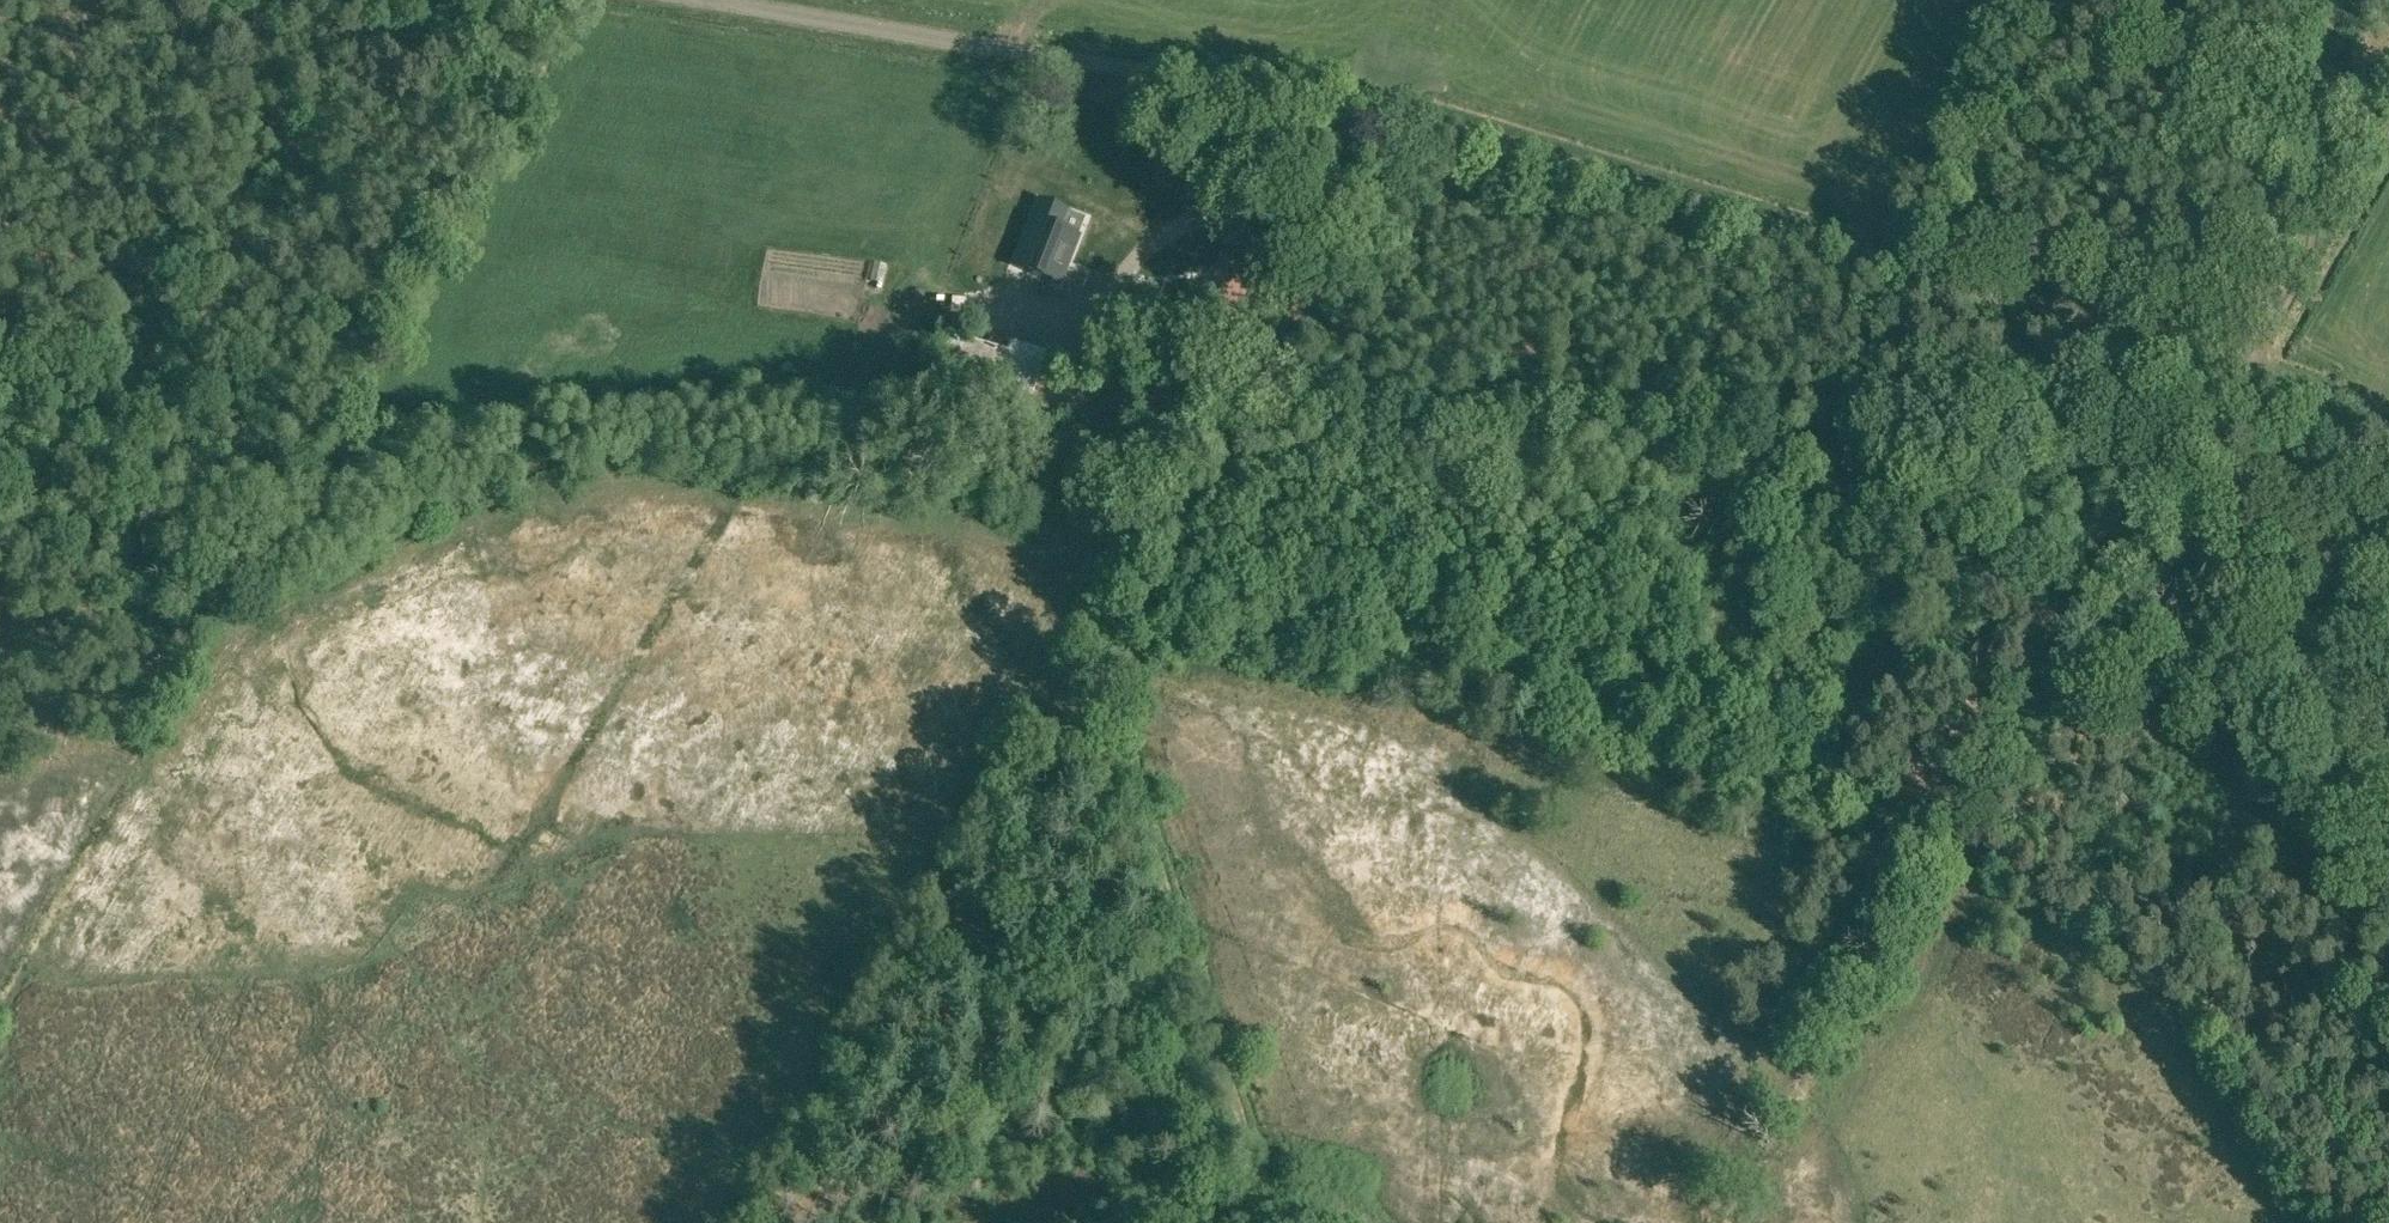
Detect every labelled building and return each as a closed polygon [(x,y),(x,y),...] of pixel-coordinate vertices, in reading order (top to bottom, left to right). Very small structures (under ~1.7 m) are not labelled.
[(1068,211),(1040,200),(1014,267),(1059,285),(1078,236),(1061,229),(1068,211)] [(1010,352),(949,335),(937,377),(999,394),(1010,352)] [(1031,368),(1013,365),(1007,392),(1025,396),(1031,368)]
